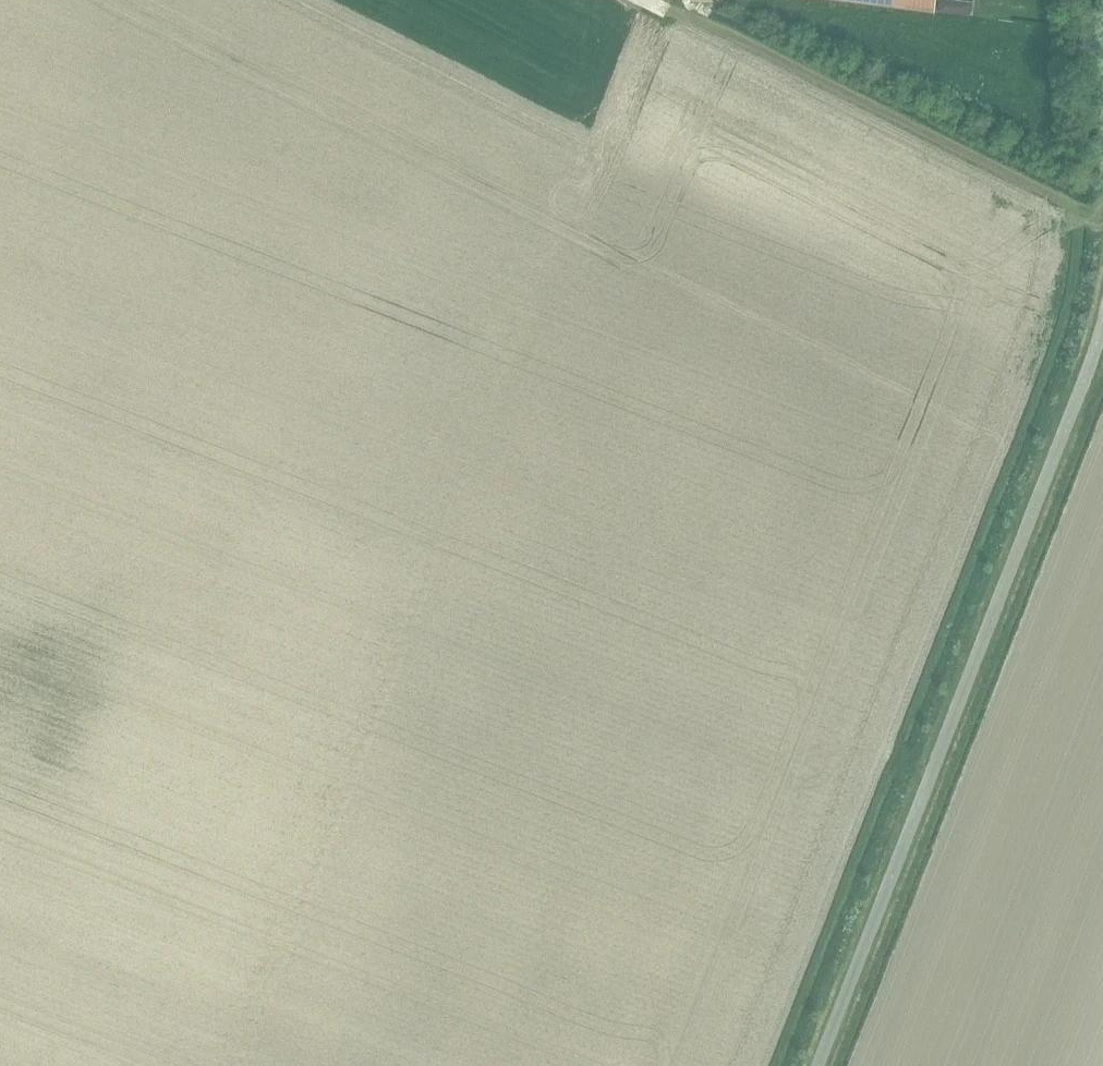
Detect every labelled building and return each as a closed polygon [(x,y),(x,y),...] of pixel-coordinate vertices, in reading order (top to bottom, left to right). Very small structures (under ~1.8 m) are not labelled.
[(933,10),(934,0),(850,0),(933,10)]
